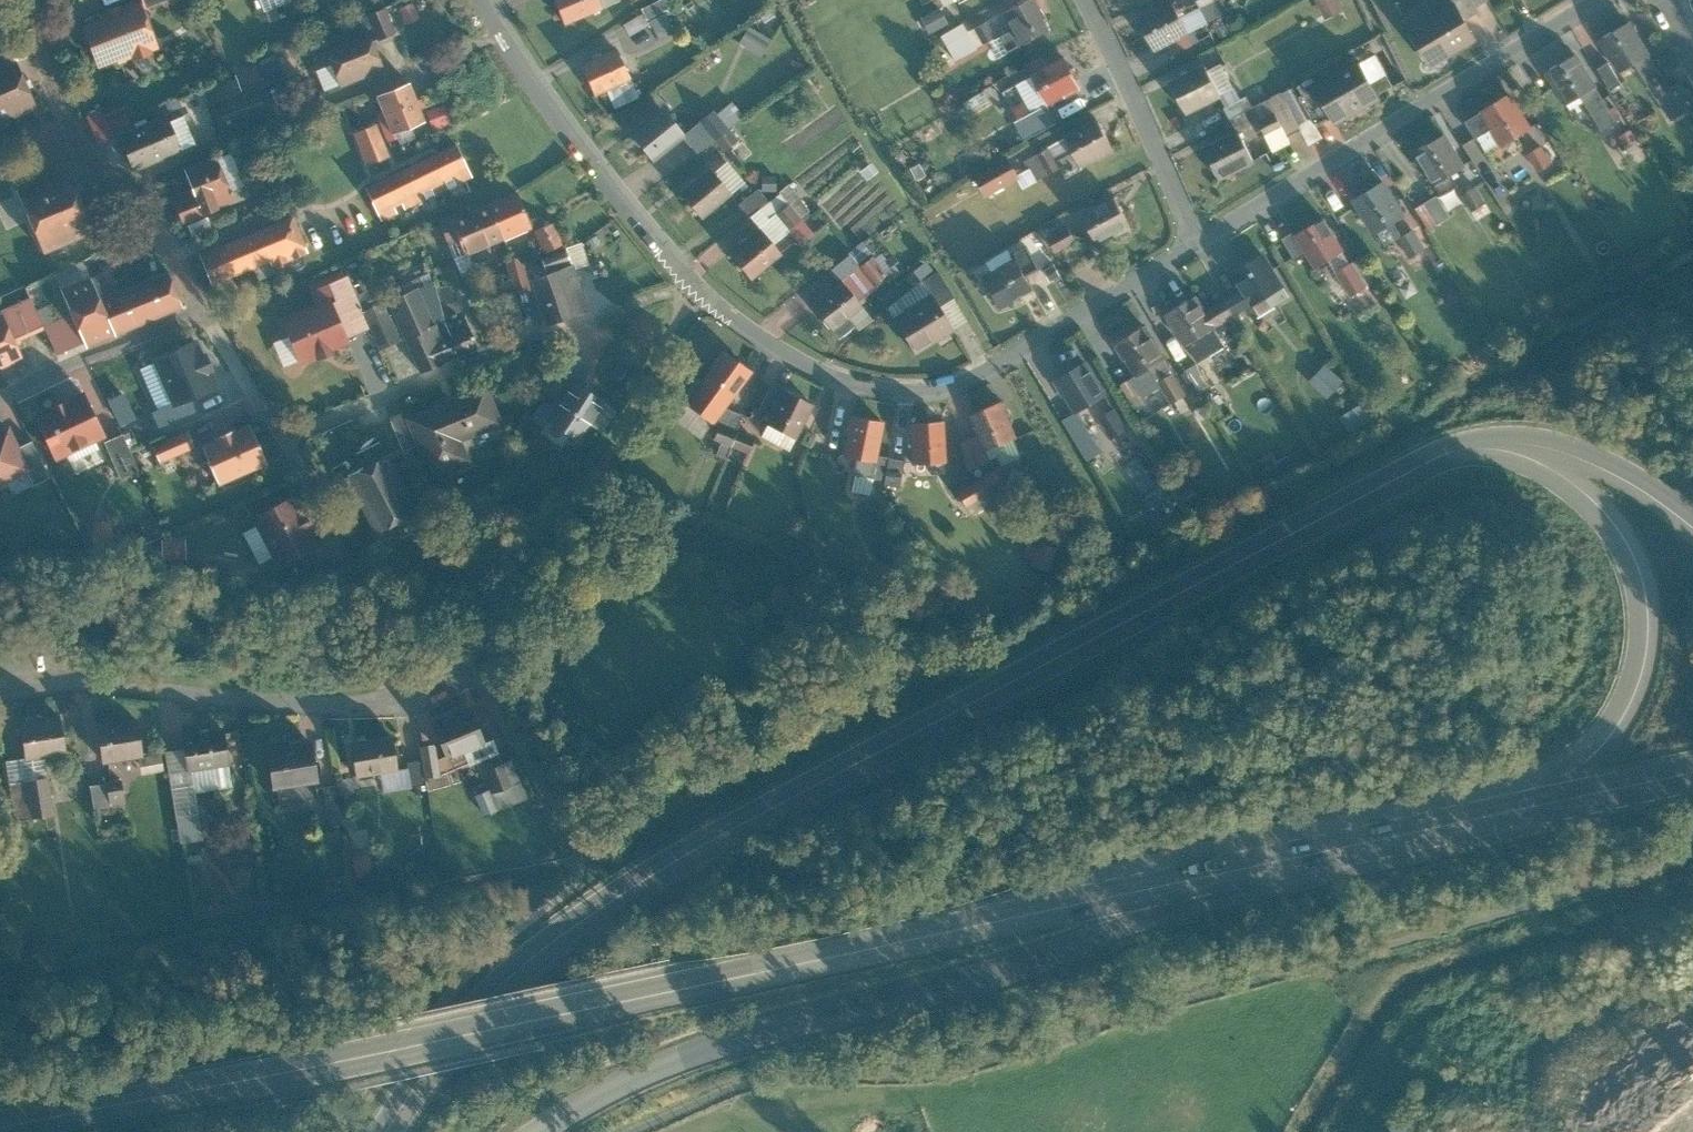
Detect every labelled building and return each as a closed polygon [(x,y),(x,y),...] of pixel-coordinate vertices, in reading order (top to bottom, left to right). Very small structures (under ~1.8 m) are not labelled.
[(82,23),(98,65),(119,58),(120,61),(159,46),(142,0),(136,0),(101,12),(102,16),(82,23)] [(262,10),(287,0),(258,0),(262,10)] [(397,5),(403,21),(417,16),(412,0),(411,0),(397,5)] [(564,21),(598,7),(595,0),(555,0),(564,21)] [(640,8),(646,19),(665,8),(661,0),(656,0),(640,8)] [(1036,0),(1023,0),(1002,11),(1012,29),(1001,35),(1010,51),(1051,28),(1036,0)] [(1208,19),(1230,8),(1225,0),(1198,0),(1208,19)] [(1340,0),(1319,0),(1330,19),(1346,10),(1340,0)] [(1429,67),(1475,39),(1463,19),(1479,10),(1477,5),(1485,0),(1451,0),(1453,2),(1431,13),(1425,2),(1400,16),(1429,67)] [(1172,1),(1141,17),(1157,49),(1170,42),(1188,33),(1172,1)] [(393,30),(383,6),(365,13),(375,37),(393,30)] [(938,7),(920,17),(928,32),(946,22),(938,7)] [(986,20),(974,28),(983,42),(995,35),(986,20)] [(1649,52),(1630,21),(1598,39),(1617,71),(1649,52)] [(962,22),(940,35),(955,60),(976,47),(962,22)] [(744,26),(738,43),(762,51),(768,34),(744,26)] [(364,27),(320,43),(336,85),(380,69),(364,27)] [(1188,33),(1170,42),(1175,53),(1194,43),(1188,33)] [(287,47),(273,52),(279,67),(293,62),(287,47)] [(615,47),(580,63),(594,95),(630,79),(615,47)] [(270,51),(255,57),(265,84),(280,78),(270,51)] [(1617,120),(1574,54),(1544,73),(1564,105),(1581,96),(1602,129),(1617,120)] [(1080,87),(1065,57),(1031,74),(1046,104),(1080,87)] [(17,58),(0,64),(0,126),(38,111),(17,58)] [(1383,99),(1360,59),(1317,84),(1333,112),(1340,124),(1383,99)] [(1621,83),(1608,61),(1597,68),(1610,89),(1621,83)] [(1206,65),(1172,82),(1188,113),(1222,96),(1206,65)] [(1671,88),(1661,73),(1647,81),(1657,97),(1671,88)] [(234,76),(199,88),(216,133),(264,115),(252,85),(239,89),(234,76)] [(408,81),(374,95),(389,132),(423,118),(408,81)] [(1333,112),(1317,84),(1302,93),(1318,121),(1333,112)] [(1017,85),(1004,92),(1015,112),(1028,105),(1017,85)] [(945,89),(935,102),(947,112),(958,99),(945,89)] [(985,91),(964,103),(970,113),(991,100),(985,91)] [(1510,94),(1465,121),(1485,154),(1530,126),(1510,94)] [(117,99),(99,106),(104,119),(122,112),(117,99)] [(432,129),(447,122),(438,102),(423,109),(432,129)] [(181,105),(167,111),(172,124),(186,119),(181,105)] [(660,108),(631,132),(653,159),(682,135),(660,108)] [(700,122),(712,136),(725,125),(713,111),(700,122)] [(1276,113),(1261,121),(1267,133),(1282,125),(1276,113)] [(162,114),(113,134),(128,169),(176,149),(162,114)] [(1098,119),(1067,136),(1084,168),(1116,150),(1098,119)] [(376,123),(352,132),(364,164),(388,155),(376,123)] [(725,125),(712,136),(724,150),(737,139),(725,125)] [(1240,130),(1206,148),(1222,179),(1256,162),(1240,130)] [(1465,166),(1444,133),(1413,153),(1434,186),(1465,166)] [(1549,141),(1527,154),(1537,170),(1559,156),(1549,141)] [(455,144),(363,187),(380,221),(396,213),(392,206),(401,202),(404,209),(426,198),(421,192),(430,187),(434,194),(448,187),(444,181),(452,177),(456,184),(471,178),(455,144)] [(1049,149),(1028,161),(1039,180),(1060,169),(1049,149)] [(213,155),(180,168),(190,193),(169,202),(178,222),(231,200),(213,155)] [(1008,159),(976,176),(987,195),(1019,178),(1008,159)] [(708,167),(679,192),(701,218),(730,193),(708,167)] [(35,254),(90,230),(106,223),(93,193),(85,196),(77,200),(63,169),(8,193),(35,254)] [(1408,216),(1387,181),(1355,199),(1376,235),(1408,216)] [(1487,201),(1476,186),(1461,196),(1472,211),(1487,201)] [(757,189),(737,204),(747,216),(766,201),(757,189)] [(517,191),(487,203),(501,239),(532,227),(517,191)] [(779,193),(756,211),(765,221),(787,203),(779,193)] [(1115,196),(1082,213),(1100,246),(1132,229),(1115,196)] [(1449,216),(1436,196),(1416,209),(1430,229),(1449,216)] [(501,239),(487,203),(448,219),(462,254),(501,239)] [(788,203),(775,214),(787,229),(800,218),(788,203)] [(775,214),(729,252),(751,278),(780,253),(771,242),(787,229),(775,214)] [(290,216),(196,254),(208,285),(267,260),(270,266),(305,251),(290,216)] [(1346,250),(1327,219),(1297,237),(1308,255),(1316,268),(1346,250)] [(551,222),(533,230),(543,250),(560,242),(551,222)] [(1069,227),(1050,237),(1057,251),(1076,241),(1069,227)] [(1426,249),(1415,231),(1401,240),(1413,258),(1426,249)] [(1308,255),(1297,237),(1294,233),(1284,238),(1298,261),(1308,255)] [(871,255),(840,281),(855,299),(886,273),(871,255)] [(520,256),(504,261),(513,292),(529,288),(520,256)] [(1244,288),(1224,300),(1235,316),(1284,285),(1265,256),(1234,274),(1244,288)] [(1016,258),(981,278),(999,309),(1034,289),(1016,258)] [(926,259),(915,268),(923,278),(934,270),(926,259)] [(1367,285),(1353,263),(1338,273),(1352,294),(1367,285)] [(571,265),(529,280),(544,324),(586,309),(571,265)] [(60,291),(82,347),(181,307),(166,271),(96,299),(88,280),(60,291)] [(931,294),(939,306),(953,298),(937,271),(922,279),(931,294)] [(840,281),(811,305),(833,331),(862,307),(855,299),(840,281)] [(447,359),(437,337),(415,289),(388,300),(419,371),(447,359)] [(931,294),(892,319),(915,355),(954,330),(939,306),(931,294)] [(1235,316),(1224,300),(1208,311),(1199,295),(1167,314),(1202,367),(1230,351),(1220,334),(1234,326),(1230,319),(1235,316)] [(330,298),(278,319),(296,364),(348,343),(330,298)] [(398,339),(381,302),(361,311),(378,348),(398,339)] [(21,356),(2,313),(0,314),(0,365),(21,356)] [(448,332),(437,337),(447,359),(477,346),(463,314),(444,322),(448,332)] [(1148,326),(1117,344),(1135,376),(1166,358),(1148,326)] [(172,402),(173,405),(195,396),(218,386),(197,338),(152,357),(172,402)] [(720,351),(683,403),(712,425),(725,408),(752,372),(720,351)] [(1090,362),(1058,380),(1076,413),(1108,395),(1090,362)] [(1198,363),(1187,370),(1200,392),(1212,385),(1198,363)] [(1186,392),(1175,374),(1160,383),(1171,402),(1186,392)] [(602,401),(572,381),(547,419),(577,439),(602,401)] [(406,416),(402,418),(414,445),(428,477),(468,460),(459,441),(500,423),(483,384),(406,416)] [(772,413),(783,389),(772,385),(760,408),(772,413)] [(814,404),(783,389),(772,413),(766,425),(796,439),(814,404)] [(80,392),(30,416),(50,458),(101,435),(80,392)] [(203,415),(195,396),(173,405),(172,402),(152,410),(162,432),(203,415)] [(1363,400),(1339,415),(1351,432),(1374,417),(1363,400)] [(1006,403),(971,415),(983,450),(1018,438),(1006,403)] [(742,415),(725,408),(712,425),(734,431),(742,415)] [(1126,430),(1114,410),(1102,417),(1114,437),(1126,430)] [(399,450),(414,445),(402,418),(406,416),(404,411),(387,417),(399,450)] [(884,421),(852,415),(845,456),(857,459),(854,474),(873,478),(878,456),(884,421)] [(1099,448),(1081,418),(1067,427),(1085,456),(1099,448)] [(943,422),(911,424),(913,464),(946,462),(943,422)] [(30,471),(8,426),(0,430),(0,485),(30,471)] [(197,449),(214,485),(263,462),(246,426),(197,449)] [(718,427),(713,440),(730,447),(735,434),(718,427)] [(184,430),(147,445),(154,461),(190,445),(184,430)] [(737,431),(735,434),(730,447),(748,454),(754,438),(737,431)] [(132,470),(118,435),(101,442),(115,477),(132,470)] [(377,443),(355,454),(363,469),(385,457),(377,443)] [(888,458),(878,456),(873,478),(884,480),(888,458)] [(414,511),(385,457),(363,469),(341,480),(370,534),(414,511)] [(904,460),(888,458),(884,480),(883,484),(900,486),(904,460)] [(995,469),(976,481),(985,495),(1004,484),(995,469)] [(985,495),(976,481),(957,492),(966,507),(985,495)] [(291,495),(249,518),(276,566),(317,543),(291,495)] [(110,545),(108,522),(90,524),(92,546),(110,545)] [(186,555),(186,537),(159,537),(159,556),(186,555)] [(470,711),(431,728),(445,761),(484,744),(470,711)] [(58,717),(17,724),(23,759),(64,751),(58,717)] [(135,719),(93,727),(100,763),(141,756),(135,719)] [(221,733),(180,740),(186,774),(227,767),(221,733)] [(390,736),(350,744),(357,779),(397,771),(390,736)] [(311,744),(262,753),(269,791),(318,783),(311,744)] [(525,797),(510,761),(482,773),(489,790),(475,796),(483,815),(525,797)] [(422,786),(417,763),(404,765),(409,788),(422,786)] [(46,780),(8,786),(13,821),(51,815),(46,780)] [(103,786),(89,788),(93,809),(106,807),(103,786)] [(341,826),(334,788),(322,790),(329,828),(341,826)] [(195,817),(174,821),(178,844),(199,841),(195,817)] [(369,850),(354,854),(358,872),(373,868),(369,850)]
